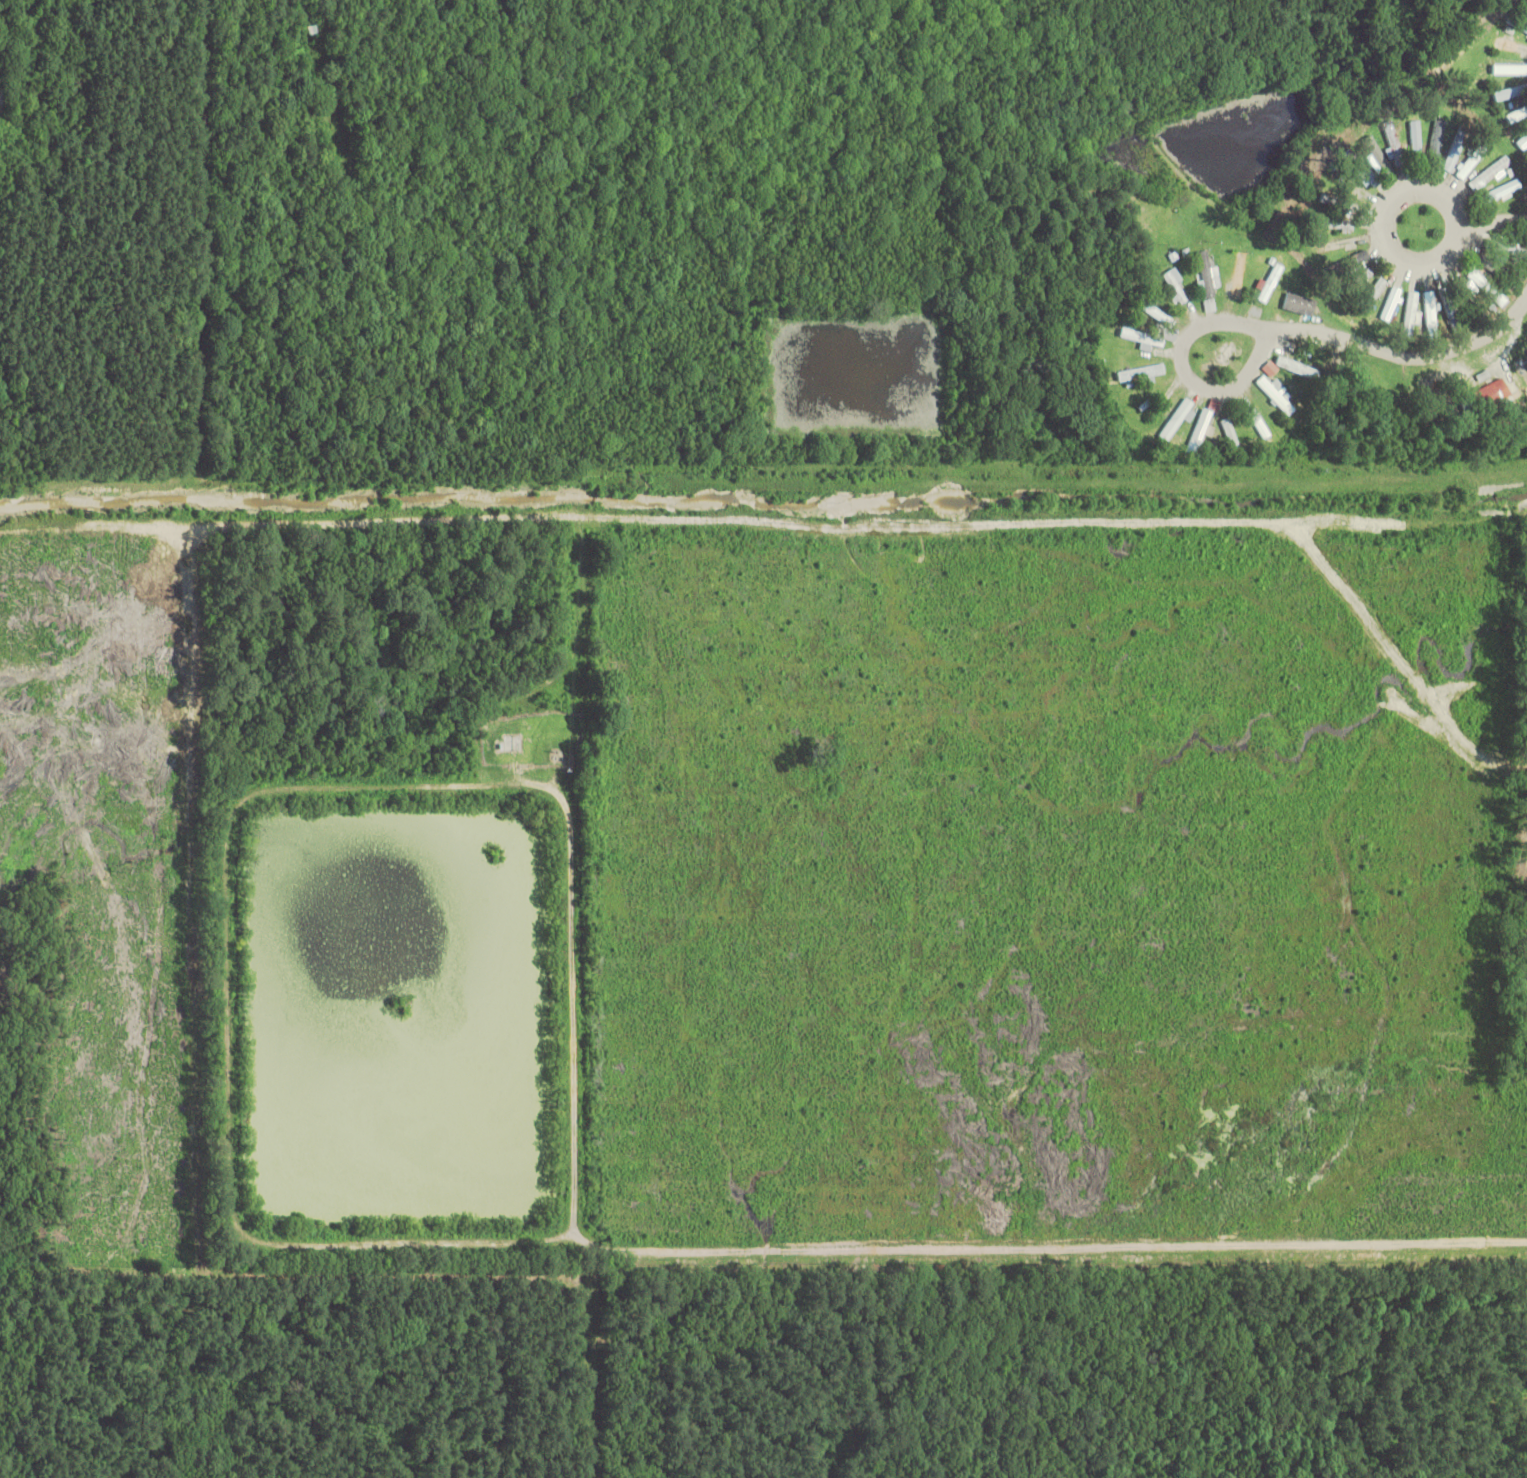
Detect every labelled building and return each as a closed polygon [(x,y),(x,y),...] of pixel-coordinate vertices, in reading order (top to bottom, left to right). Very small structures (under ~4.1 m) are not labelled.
[(1514,13),(1508,23),(1526,33),(1526,21),(1514,13)] [(1497,38),(1495,47),(1526,55),(1526,45),(1497,38)] [(1493,65),(1493,74),(1526,74),(1526,65),(1493,65)] [(1521,99),(1520,88),(1495,90),(1496,101),(1521,99)] [(1506,117),(1511,126),(1526,117),(1526,105),(1506,117)] [(1447,122),(1437,120),(1430,163),(1439,165),(1447,122)] [(1422,157),(1422,125),(1409,125),(1409,157),(1422,157)] [(1466,130),(1458,128),(1446,171),(1454,173),(1466,130)] [(1523,149),(1526,146),(1526,134),(1517,142),(1523,149)] [(1363,140),(1385,177),(1394,172),(1371,135),(1363,140)] [(1395,168),(1407,164),(1398,138),(1386,142),(1395,168)] [(1458,175),(1465,181),(1488,148),(1481,142),(1458,175)] [(1513,163),(1506,154),(1470,184),(1478,193),(1513,163)] [(1379,181),(1360,158),(1352,164),(1372,188),(1379,181)] [(1345,178),(1348,188),(1355,186),(1352,176),(1345,178)] [(1487,194),(1491,202),(1522,187),(1518,178),(1487,194)] [(1360,219),(1316,219),(1316,229),(1360,229),(1360,219)] [(1370,259),(1365,249),(1332,267),(1338,277),(1370,259)] [(1202,297),(1219,296),(1218,266),(1211,267),(1210,251),(1200,252),(1202,297)] [(1246,273),(1251,274),(1253,265),(1246,263),(1248,254),(1241,252),(1231,291),(1241,294),(1246,273)] [(1507,270),(1491,255),(1484,263),(1501,277),(1507,270)] [(1285,268),(1277,263),(1258,299),(1266,303),(1285,268)] [(1191,299),(1175,268),(1162,275),(1177,306),(1191,299)] [(1373,274),(1367,268),(1350,285),(1355,291),(1373,274)] [(1470,275),(1491,297),(1497,292),(1476,270),(1470,275)] [(1453,291),(1465,291),(1464,281),(1453,281),(1453,291)] [(1404,291),(1396,287),(1380,316),(1388,321),(1404,291)] [(1437,291),(1426,291),(1426,337),(1437,337),(1437,291)] [(1420,293),(1407,292),(1405,339),(1413,340),(1413,322),(1419,323),(1420,293)] [(1284,309),(1313,316),(1317,300),(1288,293),(1284,309)] [(1175,322),(1144,296),(1138,303),(1169,329),(1175,322)] [(1215,312),(1215,300),(1206,300),(1206,312),(1215,312)] [(1319,372),(1279,356),(1276,364),(1316,380),(1319,372)] [(1165,375),(1163,364),(1118,372),(1119,382),(1165,375)] [(1271,384),(1263,376),(1256,382),(1288,416),(1295,410),(1279,392),(1284,387),(1277,379),(1271,384)] [(1474,393),(1484,412),(1512,396),(1502,378),(1474,393)] [(1169,443),(1195,405),(1186,398),(1159,436),(1169,443)] [(1247,412),(1265,439),(1272,434),(1254,408),(1247,412)] [(1189,451),(1198,454),(1211,412),(1203,410),(1189,451)] [(1221,421),(1230,444),(1239,440),(1230,417),(1221,421)]
